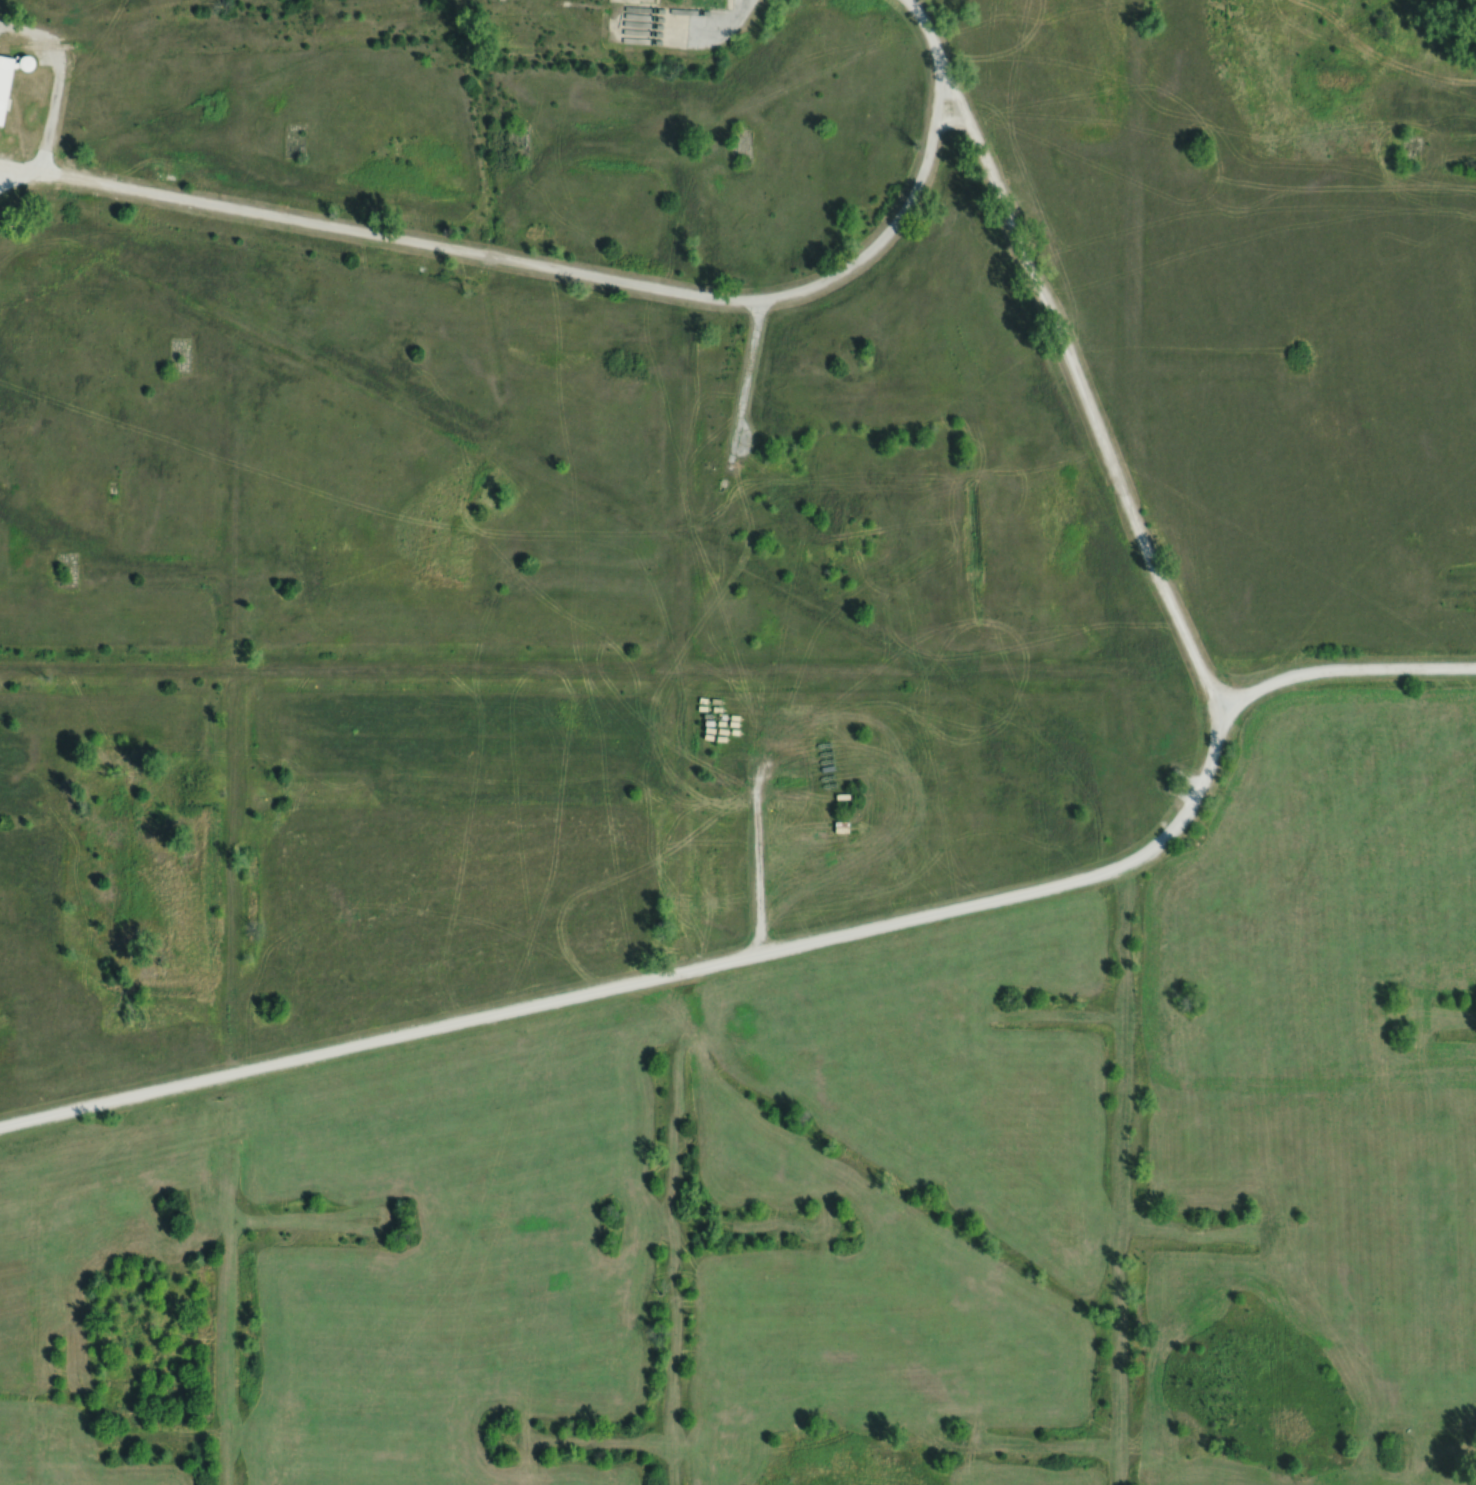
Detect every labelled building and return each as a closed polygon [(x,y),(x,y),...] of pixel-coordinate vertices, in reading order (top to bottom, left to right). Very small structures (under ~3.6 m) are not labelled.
[(6,125),(0,124),(0,53),(20,57),(6,125)]
